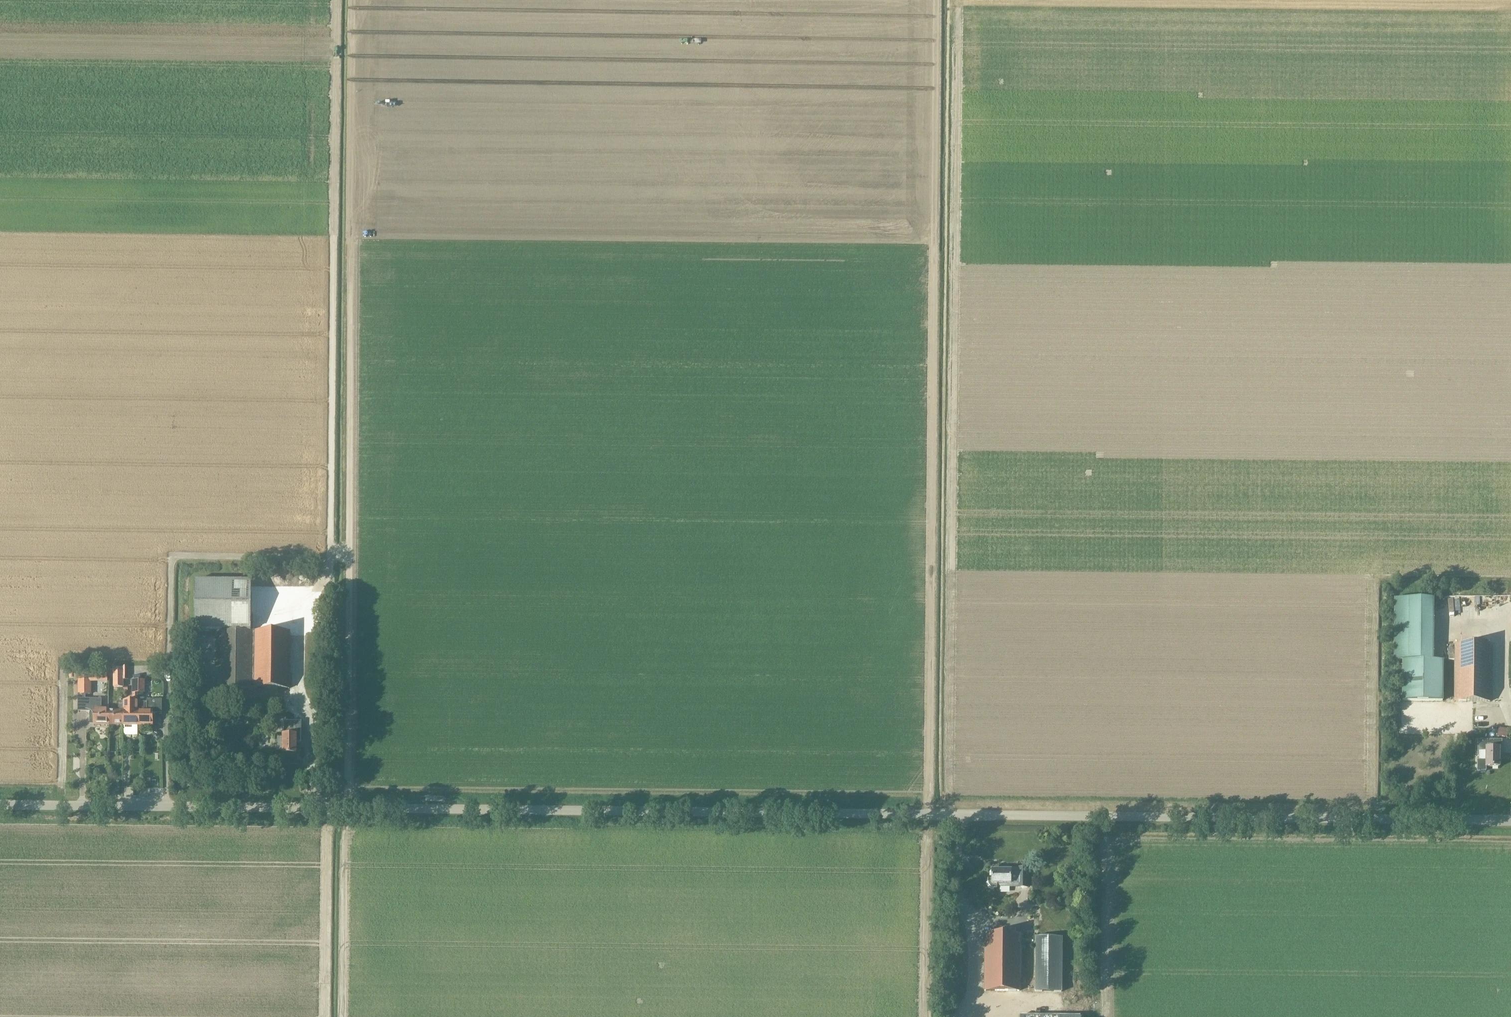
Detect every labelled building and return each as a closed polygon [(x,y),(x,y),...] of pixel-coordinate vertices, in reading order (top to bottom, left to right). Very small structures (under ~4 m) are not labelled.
[(288,632),(249,631),(250,581),(194,580),(194,629),(230,629),(230,631),(223,631),(222,688),(288,688),(288,632)] [(1402,701),(1442,701),(1442,660),(1432,660),(1433,599),(1394,598),(1394,660),(1402,660),(1402,701)] [(1489,701),(1490,644),(1455,644),(1455,701),(1489,701)] [(113,670),(114,687),(123,686),(123,670),(113,670)] [(79,679),(78,694),(90,694),(90,679),(79,679)] [(133,680),(133,692),(145,692),(145,680),(133,680)] [(101,709),(101,703),(101,698),(85,698),(85,711),(90,711),(90,723),(94,723),(94,725),(109,725),(109,709),(101,709)] [(161,713),(162,703),(162,699),(147,699),(147,710),(138,710),(137,710),(137,725),(152,726),(152,713),(161,713)] [(109,701),(109,725),(123,725),(123,710),(123,701),(109,701)] [(123,710),(123,725),(137,725),(137,710),(138,710),(138,701),(123,701),(123,710)] [(300,742),(300,735),(300,721),(283,720),(282,753),(296,753),(296,742),(300,742)] [(1499,767),(1499,740),(1477,739),(1477,751),(1485,751),(1485,760),(1477,760),(1477,771),(1486,771),(1486,767),(1499,767)] [(994,889),(997,889),(997,886),(1010,886),(1010,885),(1018,885),(1018,888),(1027,888),(1028,868),(1018,868),(1018,869),(1010,869),(1010,870),(991,870),(991,879),(987,879),(987,882),(988,882),(988,884),(990,886),(992,887),(994,888),(994,889)] [(1019,991),(1020,934),(985,934),(984,990),(1019,991)] [(1036,937),(1035,991),(1061,992),(1062,937),(1036,937)]
